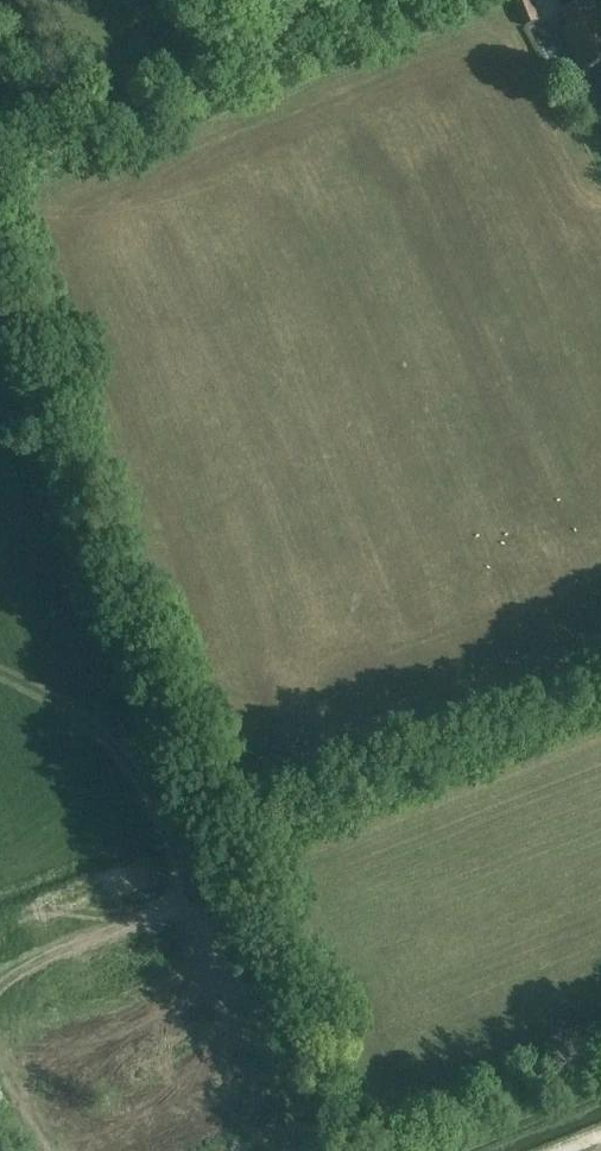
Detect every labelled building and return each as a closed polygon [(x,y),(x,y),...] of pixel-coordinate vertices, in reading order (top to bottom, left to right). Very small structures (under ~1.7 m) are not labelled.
[(525,26),(540,20),(532,0),(514,0),(525,26)] [(593,0),(588,0),(563,10),(572,31),(566,34),(573,49),(582,71),(600,63),(600,20),(593,0)]
